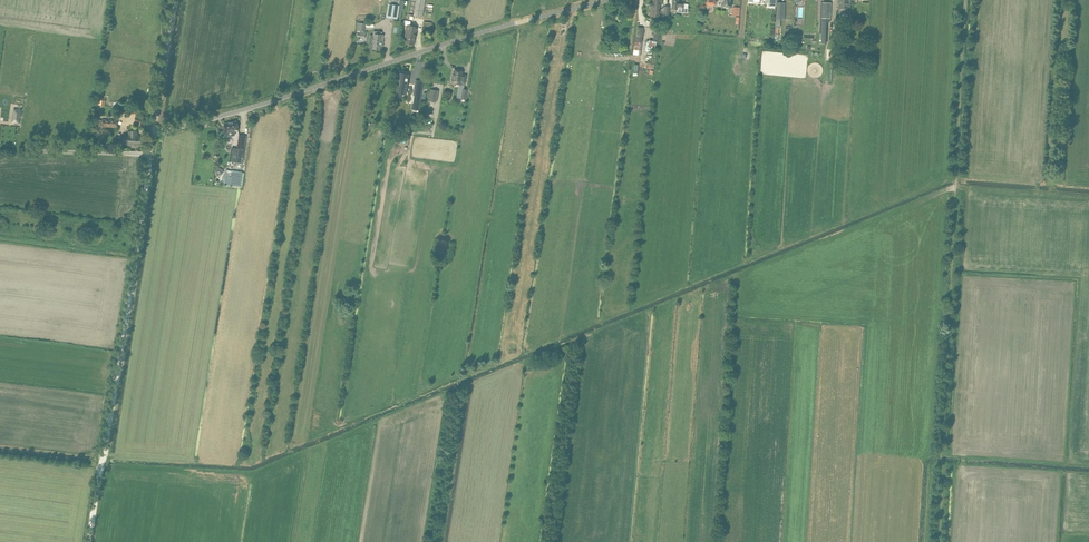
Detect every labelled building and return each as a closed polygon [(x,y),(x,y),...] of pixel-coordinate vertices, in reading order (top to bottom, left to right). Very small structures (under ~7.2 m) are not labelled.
[(409,9),(408,14),(422,17),(423,11),(426,0),(410,0),(409,9)] [(650,13),(650,14),(659,16),(659,3),(662,3),(663,0),(653,0),(653,7),(651,7),(650,13)] [(672,9),(677,10),(678,8),(684,8),(688,9),(688,4),(684,4),(684,2),(678,2),(678,0),(672,0),(672,2),(672,9)] [(838,13),(848,14),(848,9),(850,9),(850,0),(838,0),(838,13)] [(820,3),(820,19),(822,19),(821,32),(821,38),(826,38),(826,32),(826,27),(827,18),(830,18),(831,3),(822,2),(822,3),(820,3)] [(389,4),(387,12),(386,18),(397,19),(398,14),(400,5),(389,4)] [(733,6),(733,15),(741,16),(741,7),(733,6)] [(646,46),(645,51),(649,52),(650,46),(656,47),(660,21),(651,20),(650,28),(655,29),(653,40),(648,40),(646,40),(645,46),(646,46)] [(357,22),(357,30),(366,31),(366,22),(357,22)] [(414,45),(417,27),(407,25),(404,43),(414,45)] [(635,37),(633,55),(640,56),(643,28),(637,27),(636,37),(635,37)] [(384,35),(374,34),(373,49),(380,50),(381,45),(383,45),(384,35)] [(463,71),(454,70),(453,76),(452,76),(451,80),(452,80),(452,81),(457,82),(456,85),(464,86),(466,75),(462,74),(463,71)] [(399,73),(398,79),(400,80),(398,93),(405,94),(408,74),(399,73)] [(384,97),(386,87),(379,86),(377,96),(384,97)] [(412,103),(412,109),(419,110),(422,88),(415,87),(414,95),(412,103)] [(437,90),(430,89),(429,101),(435,102),(437,90)] [(14,108),(12,122),(19,123),(20,116),(21,117),(22,109),(14,108)] [(94,120),(94,126),(116,127),(116,120),(99,119),(99,116),(96,116),(96,120),(94,120)] [(224,123),(225,129),(226,132),(226,136),(228,137),(234,136),(236,134),(235,130),(238,129),(237,121),(224,123)] [(137,130),(132,130),(132,131),(127,131),(127,133),(123,133),(123,139),(123,145),(132,145),(132,147),(136,147),(137,147),(136,147),(136,146),(142,146),(143,136),(137,136),(137,130)] [(235,148),(233,162),(241,163),(242,156),(243,157),(246,136),(239,135),(238,148),(235,148)] [(240,186),(242,171),(226,169),(223,176),(222,183),(240,186)]
